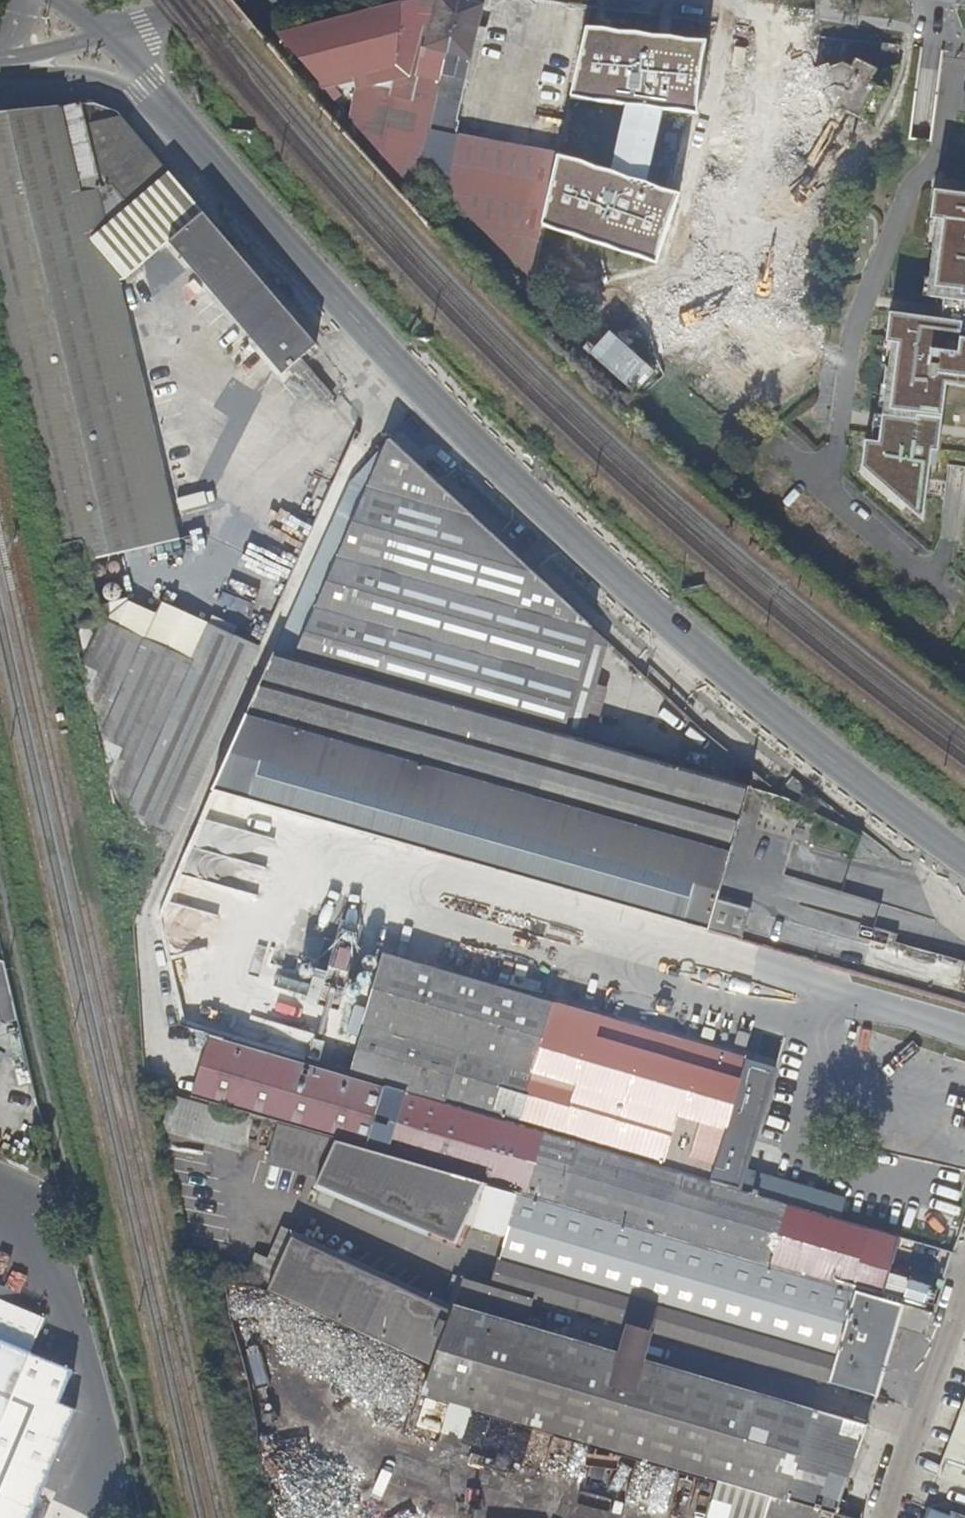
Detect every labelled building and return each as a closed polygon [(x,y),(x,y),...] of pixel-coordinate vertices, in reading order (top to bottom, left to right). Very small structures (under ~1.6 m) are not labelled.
[(276,37),(416,187),(459,0),(416,0),(276,37)] [(483,3),(468,0),(459,0),(440,83),(422,167),(474,224),(531,282),(532,278),(542,229),(558,158),(453,134),(475,38),(477,29),(483,3)] [(706,45),(586,30),(570,102),(627,109),(612,175),(558,158),(542,229),(658,267),(681,197),(647,186),(662,114),(698,117),(706,45)] [(875,88),(881,74),(872,77),(869,85),(875,88)] [(315,345),(170,178),(115,114),(99,106),(78,107),(60,110),(59,107),(20,111),(0,113),(0,303),(64,571),(182,542),(122,280),(167,243),(281,375),(315,345)] [(944,316),(964,319),(964,182),(937,179),(935,188),(928,244),(934,246),(929,290),(947,292),(945,307),(944,316)] [(882,425),(940,432),(941,424),(947,386),(964,388),(964,319),(944,316),(892,309),(889,332),(894,334),(883,415),(882,425)] [(940,432),(882,425),(880,440),(878,454),(864,452),(862,475),(928,512),(930,496),(931,480),(933,469),(937,468),(940,436),(940,432)] [(390,439),(349,484),(349,486),(477,520),(465,509),(444,489),(440,485),(390,439)] [(562,735),(592,627),(560,597),(477,520),(349,486),(274,651),(562,735)] [(189,660),(71,606),(85,667),(140,909),(261,647),(206,624),(189,660)] [(577,739),(606,640),(592,627),(562,735),(577,739)] [(718,899),(749,789),(577,739),(562,735),(274,651),(230,748),(213,785),(589,897),(741,940),(750,909),(718,899)] [(753,774),(749,789),(783,799),(753,774)] [(383,954),(363,1024),(349,1075),(839,1219),(845,1199),(746,1169),(776,1070),(745,1060),(665,1037),(663,1043),(651,1039),(652,1033),(589,1014),(383,954)] [(22,1037),(3,959),(0,958),(0,1028),(22,1037)] [(349,1075),(363,1024),(350,1019),(336,1071),(349,1075)] [(887,1283),(899,1237),(839,1219),(349,1075),(336,1071),(222,1037),(195,1029),(199,1099),(279,1123),(335,1139),(900,1304),(903,1305),(908,1289),(887,1283)] [(665,1037),(652,1033),(651,1039),(663,1043),(665,1037)] [(885,1373),(905,1305),(903,1305),(900,1304),(335,1139),(279,1123),(268,1163),(321,1175),(316,1187),(456,1247),(468,1224),(493,1231),(495,1225),(509,1229),(500,1260),(819,1353),(885,1373)] [(259,1256),(248,1280),(431,1365),(449,1316),(316,1253),(319,1245),(284,1229),(270,1261),(259,1256)] [(453,1307),(319,1245),(316,1253),(449,1316),(453,1307)] [(878,1396),(885,1373),(819,1353),(500,1260),(493,1287),(534,1299),(627,1325),(878,1396)] [(933,1304),(940,1282),(918,1275),(911,1297),(933,1304)] [(449,1287),(459,1290),(462,1280),(453,1277),(449,1287)] [(453,1306),(527,1327),(534,1299),(493,1287),(463,1279),(462,1280),(459,1290),(453,1306)] [(77,1409),(60,1402),(73,1371),(30,1352),(44,1320),(0,1301),(0,1517),(31,1517),(77,1409)] [(645,1361),(619,1354),(527,1327),(453,1306),(453,1307),(449,1316),(431,1365),(421,1393),(773,1494),(823,1509),(837,1513),(869,1425),(684,1373),(645,1361)] [(627,1325),(619,1354),(645,1361),(653,1333),(627,1325)] [(963,1406),(938,1478),(964,1488),(964,1406),(963,1406)] [(823,1509),(773,1494),(766,1517),(821,1517),(823,1509)] [(951,1513),(928,1508),(925,1517),(949,1517),(951,1513)]
